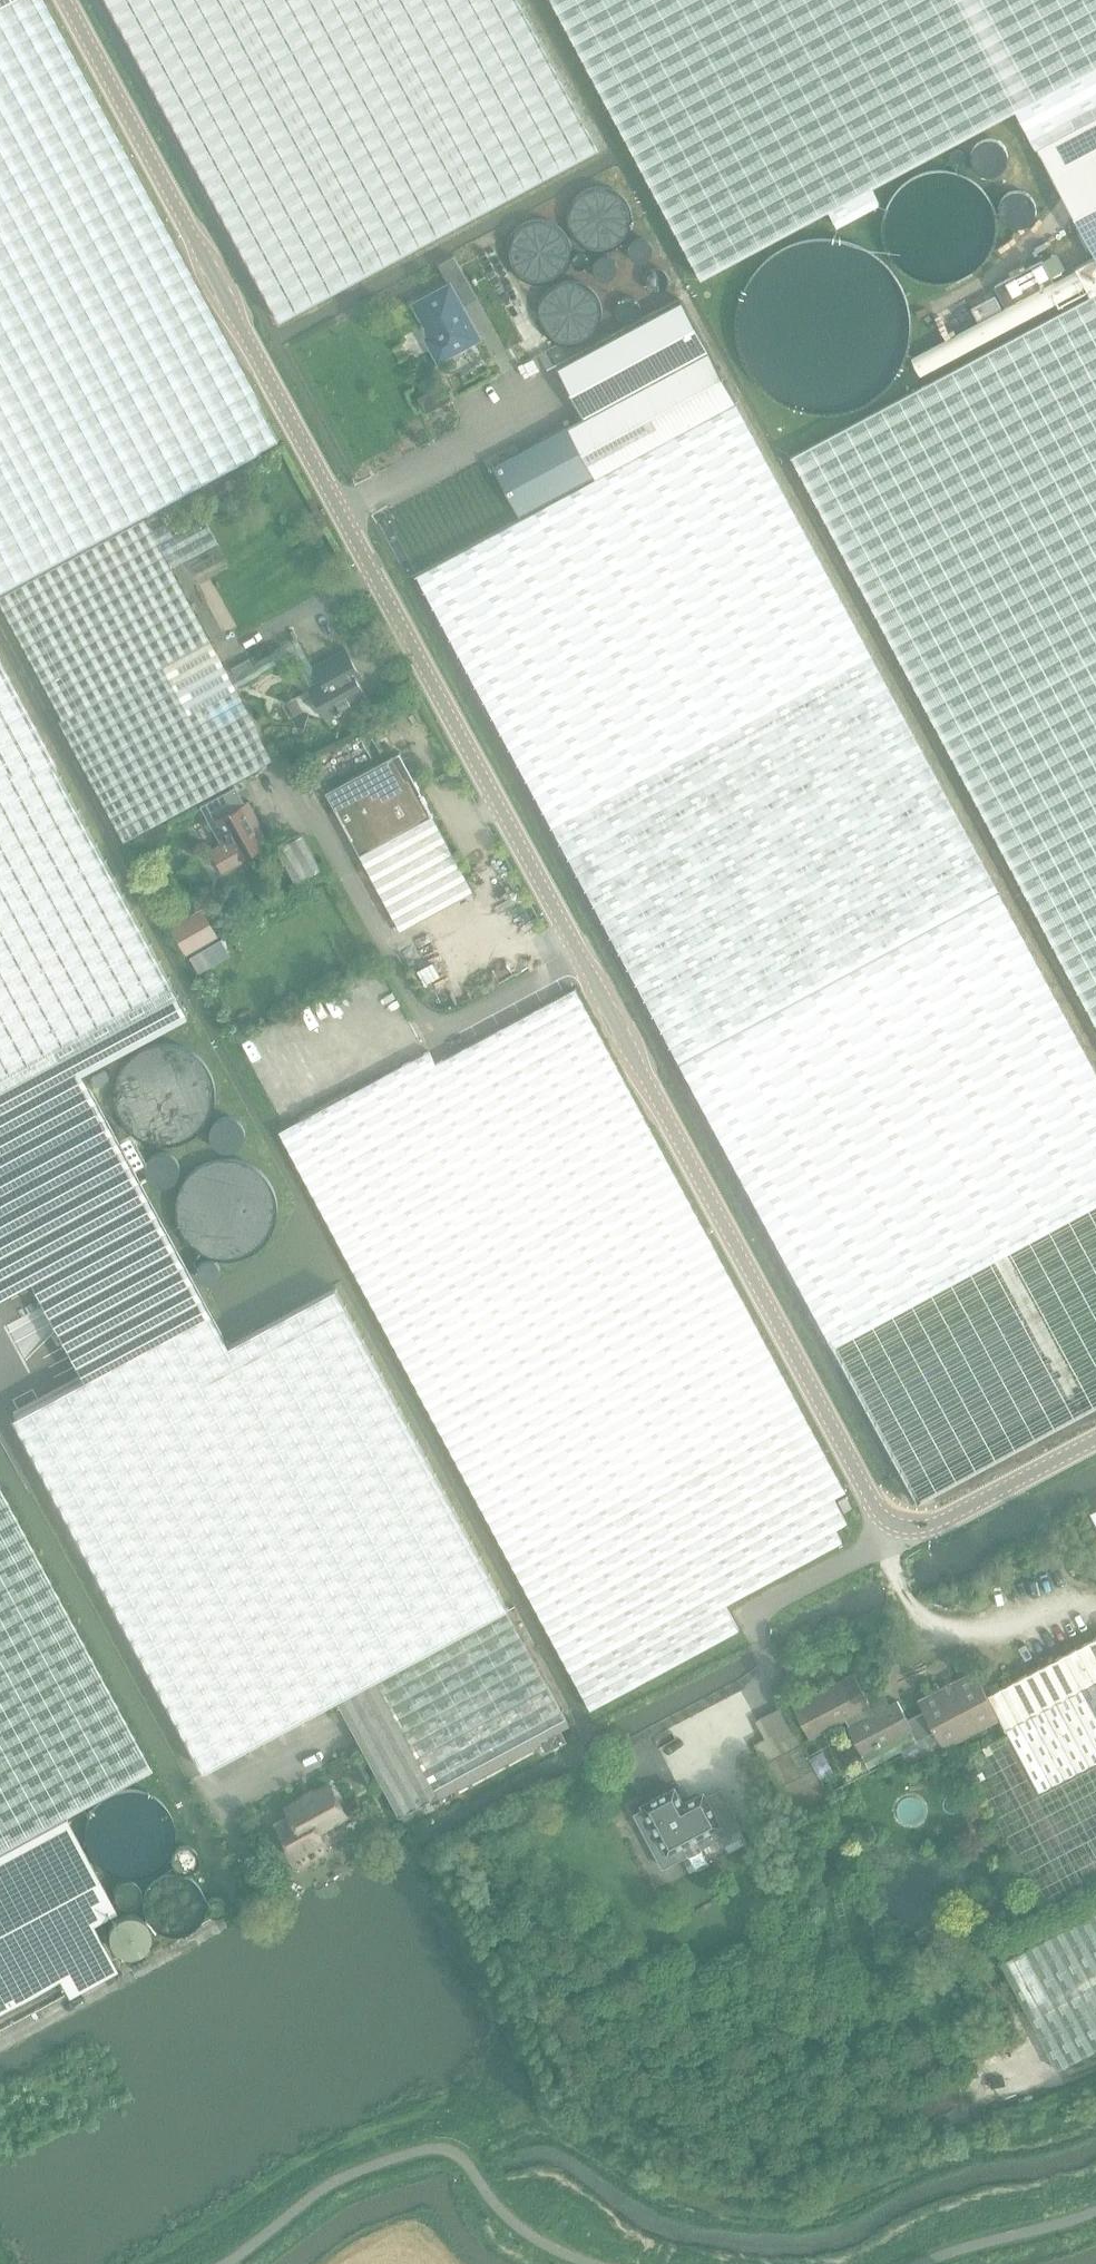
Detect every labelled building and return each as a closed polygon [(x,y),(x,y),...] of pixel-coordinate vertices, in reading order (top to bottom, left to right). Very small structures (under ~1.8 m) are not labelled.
[(277,441),(40,0),(0,0),(0,590),(277,441)] [(280,322),(281,321),(441,235),(601,149),(520,0),(107,0),(280,322)] [(792,456),(1095,1025),(1095,0),(554,0),(702,278),(830,209),(838,225),(880,203),(872,187),(1017,109),(1037,147),(1095,257),(1076,267),(1091,296),(792,456)] [(1012,172),(1013,166),(1012,159),(1010,154),(1005,149),(1000,146),(993,145),(987,146),(981,149),(977,154),(974,159),(973,165),(974,172),(977,177),(981,182),(987,185),(993,186),(999,185),(1005,182),(1010,177),(1012,172)] [(996,246),(997,236),(996,225),(993,215),(988,205),(982,197),(974,189),(965,184),(955,180),(944,178),(934,178),(923,180),(913,184),(904,189),(896,196),(889,205),(885,215),(882,225),(881,235),(882,246),(885,256),(889,266),(896,275),(904,282),(913,287),(923,291),(933,293),(944,293),(955,291),(965,287),(974,282),(982,275),(988,266),(993,256),(996,246)] [(1036,227),(1037,221),(1036,215),(1033,210),(1028,206),(1022,204),(1016,205),(1010,208),(1006,212),(1004,218),(1004,224),(1006,230),(1010,234),(1016,237),(1022,238),(1028,236),(1033,232),(1036,227)] [(908,340),(909,328),(908,316),(906,304),(902,292),(896,282),(889,272),(881,263),(871,255),(861,249),(850,244),(838,240),(826,239),(814,239),(802,240),(790,244),(779,248),(768,255),(759,263),(750,271),(743,281),(738,292),(734,304),(731,316),(730,328),(731,340),(734,352),(738,363),(743,374),(750,384),(759,393),(768,401),(778,407),(790,412),(801,415),(814,417),(826,417),(838,415),(850,412),(861,407),(871,401),(881,393),(889,384),(896,374),(902,363),(906,352),(908,340)] [(455,256),(439,265),(449,282),(465,273),(455,256)] [(1044,260),(996,285),(1006,306),(1054,280),(1044,260)] [(450,286),(414,305),(432,337),(427,339),(429,343),(429,347),(430,350),(431,353),(433,355),(437,357),(439,361),(479,339),(450,286)] [(1002,308),(996,296),(973,309),(979,320),(1002,308)] [(417,575),(679,1062),(890,1453),(917,1504),(1010,1453),(1095,1407),(1095,1072),(998,890),(736,403),(708,351),(681,301),(557,368),(584,418),(504,461),(493,467),(521,519),(417,575)] [(208,641),(168,569),(217,542),(203,518),(155,544),(142,520),(0,596),(0,608),(61,720),(57,722),(121,841),(227,784),(272,760),(208,641)] [(365,698),(349,668),(354,665),(346,650),(315,667),(322,680),(316,684),(317,686),(310,691),(325,719),(337,713),(338,715),(342,712),(342,711),(365,698)] [(33,1280),(87,1379),(15,1418),(205,1770),(507,1607),(337,1287),(230,1345),(83,1071),(189,1014),(0,660),(0,1297),(33,1280)] [(473,891),(424,799),(399,752),(327,791),(401,930),(473,891)] [(263,844),(269,840),(252,809),(246,813),(242,806),(241,806),(232,790),(209,802),(219,820),(211,824),(223,845),(211,851),(222,872),(242,861),(240,857),(263,845),(263,844)] [(294,883),(320,870),(303,835),(277,847),(294,883)] [(206,909),(175,927),(188,952),(220,934),(206,909)] [(231,954),(222,938),(190,957),(199,972),(231,954)] [(429,1052),(279,1133),(454,1453),(593,1710),(739,1631),(725,1605),(842,1542),(841,1542),(835,1530),(847,1523),(833,1498),(845,1492),(826,1454),(825,1453),(656,1140),(575,989),(436,1064),(429,1052)] [(58,1977),(67,1994),(114,1967),(92,1924),(116,1910),(65,1818),(149,1773),(0,1495),(0,2008),(58,1977)] [(509,1613),(339,1705),(400,1815),(438,1794),(440,1797),(542,1743),(547,1752),(567,1741),(561,1730),(568,1726),(509,1613)] [(795,1708),(810,1738),(822,1732),(842,1723),(845,1721),(849,1728),(847,1729),(867,1767),(916,1742),(916,1743),(934,1734),(943,1750),(1000,1721),(1038,1794),(1095,1764),(1095,1641),(1090,1645),(987,1698),(975,1674),(918,1703),(924,1715),(908,1723),(898,1704),(869,1719),(865,1711),(869,1708),(853,1679),(807,1702),(795,1708)] [(801,1743),(765,1762),(805,1837),(806,1834),(828,1793),(801,1743)] [(644,1809),(635,1814),(663,1867),(681,1857),(689,1873),(694,1870),(695,1873),(710,1864),(709,1862),(749,1841),(721,1787),(705,1795),(704,1793),(703,1791),(701,1792),(682,1802),(675,1788),(674,1786),(672,1787),(644,1802),(642,1803),(643,1805),(644,1807),(644,1809)] [(317,1833),(346,1818),(330,1787),(287,1810),(293,1822),(279,1829),(294,1858),(323,1843),(317,1833)] [(1078,1861),(1089,1883),(1095,1879),(1095,1851),(1078,1861)] [(148,1932),(148,1928),(148,1927),(147,1924),(145,1920),(142,1918),(140,1915),(137,1913),(133,1912),(129,1911),(126,1911),(122,1912),(119,1913),(115,1915),(113,1917),(110,1920),(108,1923),(107,1926),(106,1930),(106,1933),(106,1937),(108,1940),(109,1944),(112,1946),(114,1949),(118,1951),(121,1952),(124,1953),(128,1953),(131,1952),(135,1951),(138,1950),(141,1948),(144,1945),(146,1942),(147,1939),(148,1935),(148,1932)] [(1095,2050),(1095,1911),(1000,1962),(1058,2070),(1095,2050)] [(708,2134),(732,2123),(728,2115),(704,2126),(708,2134)]
